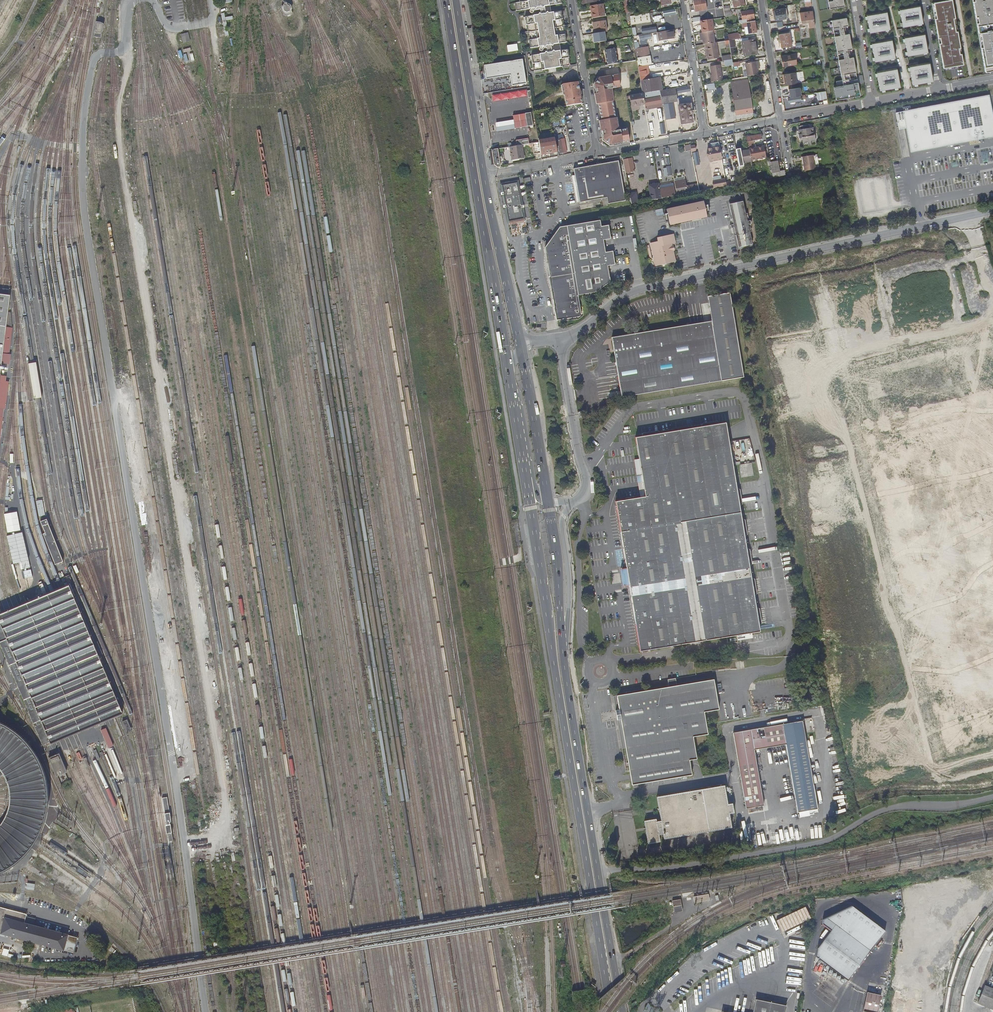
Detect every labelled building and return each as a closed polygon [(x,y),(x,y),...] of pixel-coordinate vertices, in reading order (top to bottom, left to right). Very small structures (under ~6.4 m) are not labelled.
[(544,46),(546,54),(532,56),(534,71),(570,66),(567,50),(561,51),(560,43),(566,42),(561,12),(552,13),(550,5),(562,4),(561,0),(527,0),(527,1),(520,3),(521,10),(536,8),(537,15),(526,17),(531,48),(544,46)] [(702,10),(702,7),(706,7),(706,6),(705,0),(698,0),(693,1),(695,11),(702,10)] [(705,0),(706,6),(709,5),(709,8),(713,7),(713,8),(719,7),(718,0),(707,0),(705,0)] [(829,9),(844,6),(843,0),(828,0),(829,9)] [(933,3),(932,3),(934,17),(938,41),(958,38),(952,0),(948,0),(933,3)] [(979,35),(992,32),(992,1),(992,0),(973,0),(979,35)] [(284,5),(282,6),(285,16),(293,14),(290,3),(287,4),(286,2),(284,3),(284,5)] [(597,4),(590,5),(591,12),(592,12),(593,17),(605,16),(603,3),(597,4)] [(919,5),(899,9),(900,11),(900,14),(902,23),(902,25),(903,27),(923,23),(919,5)] [(784,8),(775,9),(776,19),(785,18),(784,8)] [(809,27),(815,26),(813,10),(800,12),(801,22),(808,21),(809,27)] [(743,23),(747,23),(754,21),(753,11),(741,13),(743,23)] [(887,11),(866,15),(867,17),(867,19),(869,28),(869,31),(870,33),(885,30),(888,29),(890,29),(887,11)] [(223,13),(219,14),(224,36),(227,36),(224,21),(232,19),(231,16),(223,17),(223,13)] [(646,24),(650,23),(648,14),(630,17),(631,26),(646,24)] [(848,26),(846,18),(832,21),(841,75),(856,72),(853,57),(844,59),(842,51),(852,49),(849,34),(840,36),(838,28),(848,26)] [(595,34),(607,32),(606,21),(594,23),(595,25),(594,25),(595,34)] [(702,26),(703,33),(714,31),(714,27),(703,21),(700,21),(701,26),(702,26)] [(756,33),(754,21),(747,23),(748,34),(756,33)] [(96,22),(94,37),(101,38),(103,23),(96,22)] [(639,45),(646,44),(645,40),(650,39),(649,33),(656,32),(655,27),(640,29),(641,35),(637,36),(639,45)] [(673,40),(672,31),(657,34),(658,42),(673,40)] [(728,40),(727,34),(723,32),(719,33),(720,41),(721,41),(728,40)] [(789,32),(780,34),(782,47),(792,45),(789,32)] [(979,35),(985,72),(989,71),(992,70),(992,32),(979,35)] [(186,33),(179,35),(181,43),(189,42),(186,33)] [(928,52),(924,33),(904,37),(905,39),(905,42),(907,51),(907,54),(908,56),(928,52)] [(958,38),(938,41),(943,68),(945,68),(957,66),(963,65),(958,38)] [(874,60),(875,62),(891,59),(893,58),(895,58),(891,39),(871,43),(872,45),(872,47),(874,57),(874,60)] [(716,43),(705,45),(708,60),(718,59),(716,43)] [(757,54),(757,53),(742,43),(743,56),(757,54)] [(506,46),(507,52),(517,51),(516,44),(506,46)] [(188,48),(180,50),(184,65),(194,63),(191,50),(189,51),(188,48)] [(647,58),(645,48),(635,50),(637,59),(647,58)] [(615,50),(606,51),(608,66),(617,65),(615,50)] [(797,64),(796,54),(781,56),(782,66),(797,64)] [(522,58),(483,64),(486,78),(510,75),(512,85),(527,83),(522,58)] [(754,75),(758,75),(756,62),(745,64),(747,77),(754,75)] [(929,62),(909,66),(910,67),(910,70),(913,85),(914,84),(917,84),(927,82),(930,82),(933,81),(929,62)] [(711,83),(723,81),(720,65),(710,67),(711,75),(712,78),(710,78),(711,83)] [(647,82),(645,67),(638,68),(640,83),(647,82)] [(896,68),(876,71),(877,73),(877,76),(880,91),(881,90),(884,90),(894,88),(897,87),(900,87),(896,68)] [(785,85),(797,83),(796,74),(792,72),(784,74),(785,85)] [(621,88),(618,75),(598,78),(593,85),(597,105),(599,104),(602,121),(600,121),(603,141),(609,146),(630,142),(628,129),(619,131),(618,124),(617,124),(612,96),(613,96),(612,89),(621,88)] [(656,80),(648,81),(650,93),(658,92),(656,80)] [(748,80),(730,83),(736,115),(753,112),(748,80)] [(578,81),(562,85),(566,107),(582,103),(578,81)] [(858,82),(834,87),(836,98),(838,99),(860,95),(858,82)] [(789,89),(790,97),(800,95),(799,87),(789,89)] [(677,89),(661,91),(660,92),(661,96),(662,98),(663,104),(663,105),(679,102),(677,89)] [(903,112),(905,126),(910,153),(992,137),(992,114),(989,95),(903,112)] [(662,98),(647,101),(648,107),(663,104),(662,98)] [(515,125),(514,118),(513,112),(511,113),(510,106),(514,105),(513,99),(498,101),(499,106),(501,109),(504,125),(515,125)] [(663,108),(663,105),(663,104),(648,107),(647,101),(644,101),(646,111),(663,108)] [(679,105),(682,122),(693,120),(690,103),(679,105)] [(564,107),(550,109),(551,116),(565,113),(564,107)] [(905,126),(903,112),(895,113),(898,127),(905,126)] [(809,128),(809,125),(799,126),(800,130),(798,130),(799,137),(813,135),(812,128),(809,128)] [(566,153),(563,134),(555,136),(557,148),(560,147),(561,154),(566,153)] [(747,138),(746,138),(748,149),(756,147),(755,144),(752,145),(751,141),(757,140),(762,139),(761,134),(749,137),(748,136),(746,136),(747,138)] [(815,141),(814,135),(813,135),(799,137),(799,138),(802,138),(802,143),(807,143),(807,145),(811,145),(810,142),(815,141)] [(539,143),(541,156),(557,153),(554,138),(539,141),(539,143)] [(522,145),(510,147),(511,153),(512,153),(512,155),(511,155),(512,161),(524,159),(522,145)] [(749,149),(749,150),(751,160),(765,158),(763,147),(749,149)] [(710,162),(722,159),(720,148),(712,150),(712,148),(708,149),(710,162)] [(742,164),(751,162),(751,160),(749,150),(740,152),(740,149),(736,150),(739,167),(743,166),(742,164)] [(804,172),(815,170),(814,168),(812,155),(802,157),(804,172)] [(623,160),(626,173),(634,171),(632,158),(623,160)] [(625,200),(618,160),(573,168),(579,202),(606,197),(607,203),(622,201),(625,200)] [(770,163),(773,178),(779,177),(785,175),(784,170),(779,171),(777,161),(770,163)] [(673,175),(671,165),(666,166),(666,167),(663,168),(665,177),(673,175)] [(628,183),(636,182),(635,175),(627,176),(628,183)] [(699,191),(697,184),(686,186),(684,177),(674,179),(677,195),(687,194),(699,191)] [(726,182),(725,178),(713,180),(714,188),(726,186),(726,182)] [(501,185),(508,221),(523,218),(521,206),(516,182),(515,182),(515,181),(510,181),(510,183),(501,185)] [(650,184),(653,200),(661,198),(659,182),(650,184)] [(631,204),(637,203),(635,192),(629,194),(631,204)] [(707,217),(704,202),(664,210),(668,224),(703,217),(703,218),(707,217)] [(741,202),(730,204),(739,247),(750,245),(741,202)] [(599,220),(566,226),(578,295),(580,295),(585,294),(592,293),(596,292),(610,281),(607,266),(612,265),(614,263),(612,253),(610,252),(605,253),(603,240),(608,239),(609,237),(608,227),(606,226),(600,227),(599,220)] [(519,231),(523,230),(522,227),(515,229),(515,226),(510,227),(512,236),(519,235),(519,231)] [(552,292),(556,320),(581,316),(578,295),(566,226),(559,227),(550,239),(551,241),(549,241),(544,248),(546,256),(547,255),(548,262),(547,262),(550,285),(551,285),(553,292),(552,292)] [(657,241),(649,243),(653,258),(657,257),(659,265),(675,262),(672,251),(673,250),(672,246),(671,246),(671,244),(675,243),(672,234),(656,238),(657,241)] [(710,321),(612,337),(618,378),(621,397),(743,377),(729,292),(706,296),(710,321)] [(968,315),(974,313),(971,300),(964,302),(968,315)] [(7,354),(10,328),(4,328),(0,354),(5,354),(7,354)] [(645,498),(615,503),(626,572),(622,572),(624,586),(629,585),(640,653),(736,637),(751,635),(759,633),(733,466),(729,442),(726,424),(636,439),(645,498)] [(9,484),(5,484),(3,500),(11,501),(12,495),(8,494),(9,484)] [(29,560),(23,534),(21,534),(17,513),(5,516),(10,538),(7,538),(12,564),(29,560)] [(45,520),(39,523),(43,534),(41,535),(53,566),(61,563),(45,520)] [(46,748),(120,718),(65,588),(0,616),(0,637),(45,745),(46,748)] [(0,637),(0,652),(40,747),(45,745),(0,637)] [(667,687),(616,695),(618,709),(614,710),(616,720),(619,719),(624,748),(630,785),(637,784),(690,775),(688,760),(695,759),(695,756),(692,737),(706,734),(703,712),(717,710),(712,679),(675,686),(674,678),(666,680),(667,687)] [(128,732),(134,730),(128,716),(122,718),(128,732)] [(805,719),(806,727),(813,725),(812,717),(805,719)] [(619,719),(616,720),(621,748),(624,748),(619,719)] [(0,770),(4,776),(6,782),(8,788),(9,795),(9,801),(8,807),(6,814),(3,819),(0,823),(0,872),(6,869),(14,865),(20,859),(26,854),(31,848),(36,841),(40,833),(43,826),(46,818),(47,809),(48,799),(48,788),(46,779),(44,769),(41,761),(36,753),(31,745),(25,738),(18,732),(11,726),(3,722),(0,720),(0,770)] [(734,732),(746,809),(748,808),(748,814),(763,811),(762,806),(764,806),(756,750),(787,745),(797,814),(799,813),(800,818),(809,816),(809,812),(817,811),(804,722),(734,732)] [(104,730),(99,732),(106,750),(111,747),(104,730)] [(60,774),(64,772),(66,772),(58,752),(47,757),(55,776),(60,774)] [(64,772),(60,774),(56,776),(59,784),(68,781),(64,772)] [(657,835),(662,834),(663,839),(730,828),(728,814),(732,813),(730,804),(726,805),(723,786),(655,797),(659,821),(655,822),(655,819),(643,821),(647,844),(658,842),(657,835)] [(38,858),(32,853),(27,860),(33,865),(38,858)] [(707,894),(692,897),(693,903),(707,900),(707,894)] [(681,911),(679,900),(671,901),(673,912),(681,911)] [(847,981),(885,931),(852,906),(823,919),(822,924),(831,931),(818,948),(816,958),(847,981)] [(19,921),(23,922),(26,914),(0,907),(0,930),(2,925),(4,917),(19,921)] [(810,919),(804,907),(776,921),(782,932),(810,919)] [(68,935),(68,934),(19,921),(4,917),(2,925),(0,930),(0,934),(63,951),(63,950),(64,946),(68,935)] [(68,935),(64,946),(63,950),(73,953),(77,937),(68,935)] [(3,944),(0,956),(11,959),(14,947),(3,944)] [(814,965),(814,972),(821,973),(822,966),(814,965)] [(992,1009),(992,989),(984,985),(977,1003),(992,1009)] [(867,993),(863,1011),(865,1011),(876,1011),(880,996),(867,993)] [(785,1005),(755,999),(752,1011),(784,1011),(785,1005)]
